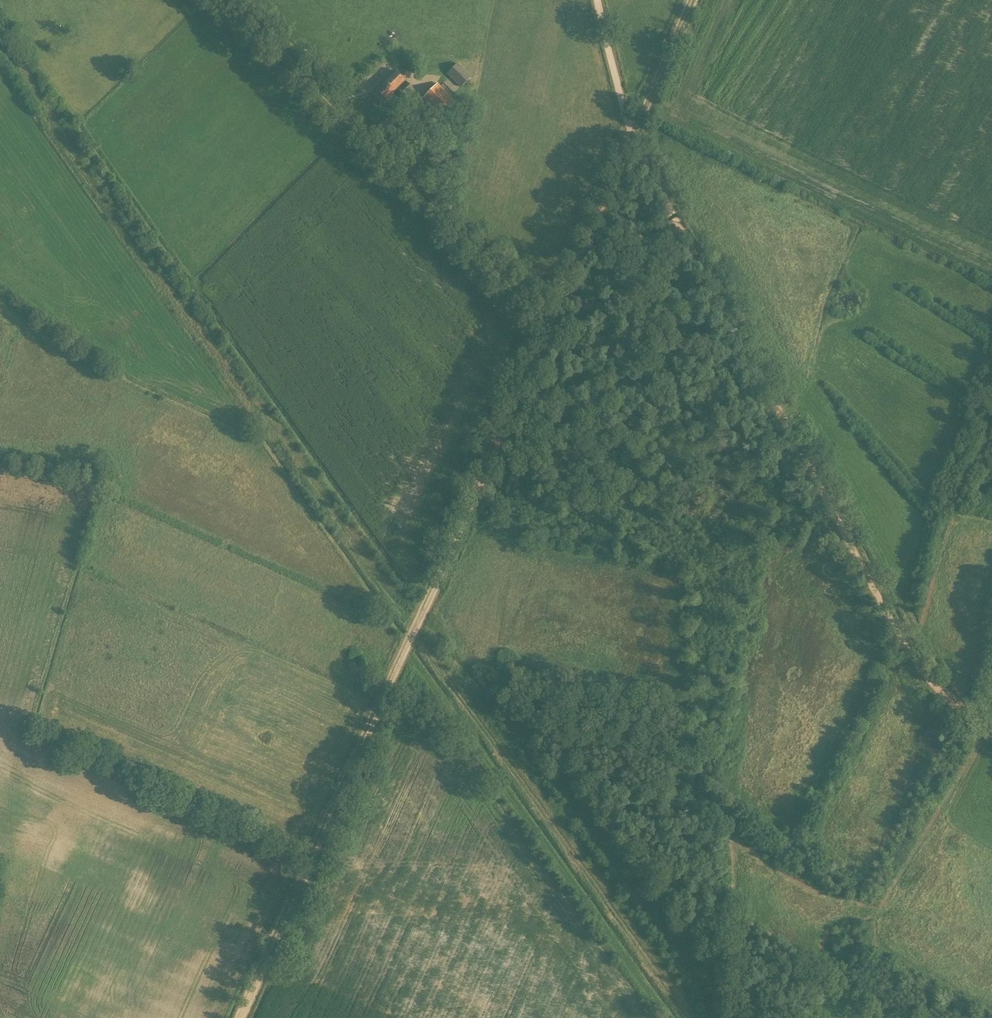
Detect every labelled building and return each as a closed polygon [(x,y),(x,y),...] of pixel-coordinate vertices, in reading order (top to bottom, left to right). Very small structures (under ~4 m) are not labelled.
[(447,74),(461,88),(471,77),(457,63),(447,74)] [(375,89),(386,100),(396,90),(405,99),(414,91),(395,70),(375,89)] [(437,83),(421,100),(439,118),(455,101),(437,83)] [(414,107),(424,118),(431,111),(420,101),(414,107)] [(413,113),(406,120),(416,130),(423,122),(413,113)] [(401,120),(394,127),(403,136),(410,130),(401,120)] [(445,203),(430,188),(424,194),(438,210),(445,203)]
